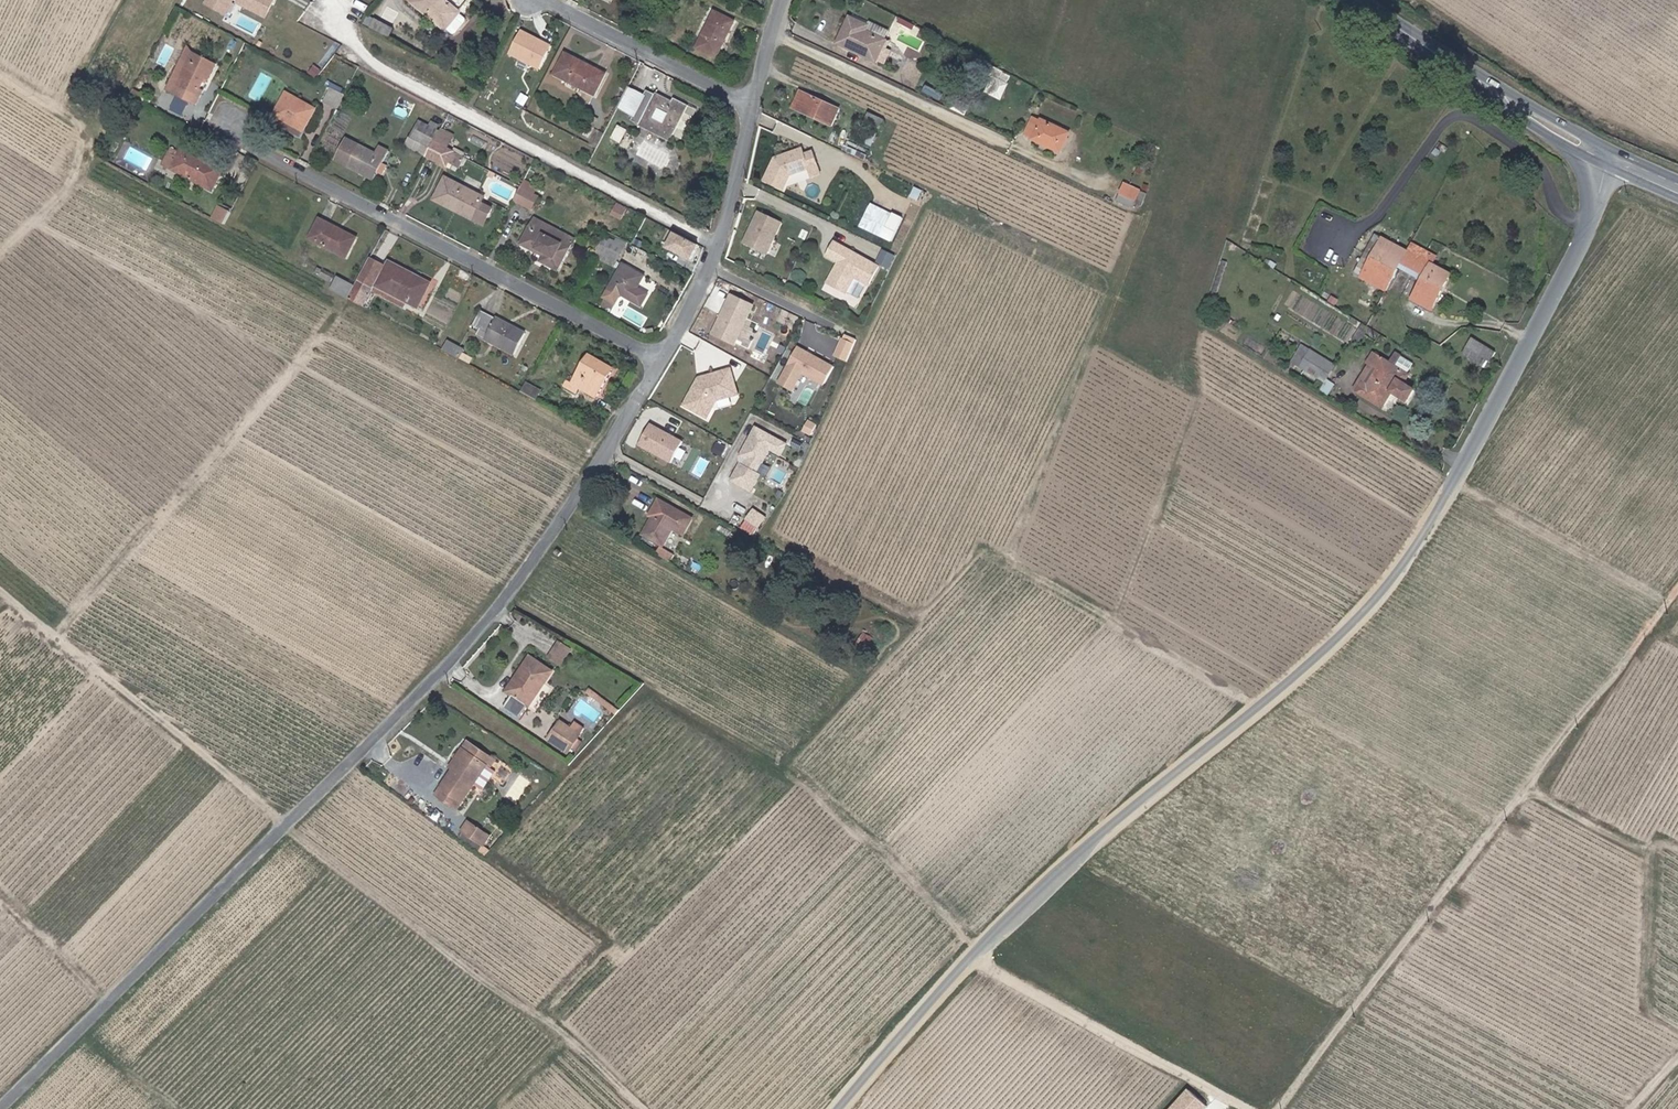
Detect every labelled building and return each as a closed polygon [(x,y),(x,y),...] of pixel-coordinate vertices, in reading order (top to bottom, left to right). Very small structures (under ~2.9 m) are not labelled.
[(277,0),(206,0),(204,4),(229,16),(235,4),(267,20),(277,0)] [(441,27),(455,10),(444,0),(409,0),(441,27)] [(730,15),(711,6),(693,42),(712,51),(730,15)] [(455,10),(441,27),(449,32),(452,31),(462,19),(462,16),(455,10)] [(390,27),(364,14),(360,22),(386,36),(390,27)] [(850,17),(841,37),(878,55),(885,40),(873,34),(865,31),(868,26),(850,17)] [(913,25),(901,19),(899,23),(911,29),(913,25)] [(873,34),(876,27),(869,23),(868,26),(865,31),(873,34)] [(521,27),(508,53),(539,69),(552,43),(521,27)] [(924,42),(905,32),(903,36),(899,34),(896,40),(919,51),(924,42)] [(878,55),(841,37),(838,44),(876,61),(878,55)] [(882,64),(892,43),(885,40),(878,55),(876,61),(882,64)] [(211,59),(188,45),(174,69),(169,66),(160,81),(188,98),(196,84),(193,82),(198,73),(202,75),(211,59)] [(602,69),(562,50),(552,71),(592,91),(602,69)] [(991,93),(998,78),(992,75),(985,90),(991,93)] [(1000,97),(1007,83),(998,78),(991,93),(1000,97)] [(341,94),(328,86),(321,101),(334,107),(341,94)] [(670,97),(646,86),(640,99),(647,103),(638,121),(669,136),(686,99),(672,93),(670,97)] [(794,107),(833,125),(841,106),(802,89),(794,107)] [(313,105),(284,90),(268,120),(298,135),(313,105)] [(647,103),(640,99),(631,118),(638,121),(647,103)] [(871,111),(868,117),(882,123),(884,117),(871,111)] [(1033,114),(1025,131),(1034,135),(1042,118),(1033,114)] [(882,123),(868,117),(865,122),(879,129),(882,123)] [(1033,137),(1060,150),(1070,130),(1042,117),(1042,118),(1034,135),(1033,137)] [(431,140),(437,131),(420,122),(415,132),(416,133),(431,140)] [(443,146),(448,135),(437,130),(437,131),(431,140),(443,146)] [(408,148),(423,156),(431,140),(416,133),(408,148)] [(431,140),(423,156),(439,164),(447,148),(443,146),(431,140)] [(373,151),(356,142),(344,162),(372,177),(372,176),(381,159),(386,150),(377,145),(373,151)] [(220,167),(178,146),(173,155),(163,150),(158,161),(170,168),(208,189),(220,167)] [(813,163),(809,151),(801,154),(799,148),(772,157),(772,158),(796,169),(805,166),(813,163)] [(780,188),(788,172),(796,169),(772,158),(762,180),(780,188)] [(386,161),(381,159),(372,176),(375,177),(379,170),(381,171),(386,161)] [(170,168),(158,161),(154,168),(167,174),(170,168)] [(817,174),(813,163),(805,166),(809,177),(817,174)] [(469,187),(444,174),(432,196),(451,206),(454,202),(473,211),(470,216),(482,222),(490,206),(479,200),(482,194),(469,187)] [(532,192),(536,186),(521,178),(518,185),(532,192)] [(1142,185),(1127,179),(1120,196),(1135,202),(1142,185)] [(532,192),(518,185),(510,199),(529,208),(536,195),(532,192)] [(473,211),(454,202),(451,206),(470,216),(473,211)] [(227,211),(216,205),(209,218),(220,224),(227,211)] [(620,219),(624,211),(614,206),(610,214),(620,219)] [(893,240),(902,222),(871,207),(862,226),(893,240)] [(781,223),(757,212),(743,244),(767,255),(781,223)] [(555,228),(533,216),(519,243),(537,252),(539,249),(543,252),(539,260),(556,269),(568,247),(560,243),(551,238),(555,228)] [(354,237),(317,217),(306,237),(343,256),(354,237)] [(565,234),(555,228),(551,238),(560,243),(565,234)] [(696,244),(674,233),(667,246),(689,258),(696,244)] [(623,245),(608,237),(600,253),(615,261),(623,245)] [(879,263),(833,241),(826,255),(838,261),(828,283),(847,292),(855,276),(870,283),(879,263)] [(1406,269),(1408,265),(1419,246),(1416,245),(1411,254),(1391,243),(1372,276),(1363,271),(1360,276),(1369,281),(1369,282),(1392,295),(1406,269)] [(1419,246),(1408,265),(1429,278),(1427,281),(1417,300),(1434,309),(1453,276),(1435,267),(1440,258),(1419,246)] [(879,262),(892,267),(897,253),(884,248),(879,262)] [(348,292),(345,297),(344,298),(359,306),(369,287),(373,288),(374,286),(415,308),(426,287),(426,286),(413,280),(415,275),(387,260),(384,266),(367,257),(352,285),(348,292)] [(641,274),(620,262),(607,286),(628,298),(641,274)] [(1429,278),(1408,265),(1406,269),(1427,281),(1429,278)] [(428,282),(415,275),(413,280),(426,286),(428,282)] [(331,282),(348,292),(352,285),(334,276),(331,282)] [(345,297),(348,292),(331,282),(328,288),(345,297)] [(738,345),(756,303),(730,292),(711,334),(738,345)] [(524,333),(479,309),(471,324),(485,332),(482,339),(512,354),(524,333)] [(1497,344),(1473,330),(1463,346),(1487,360),(1497,344)] [(834,355),(847,361),(858,338),(845,332),(834,355)] [(453,348),(442,342),(438,348),(450,354),(453,348)] [(824,384),(835,363),(797,344),(778,383),(795,391),(804,374),(824,384)] [(1334,361),(1311,345),(1307,351),(1331,366),(1334,361)] [(1391,360),(1375,349),(1368,360),(1370,361),(1359,379),(1363,381),(1358,388),(1382,404),(1392,389),(1407,398),(1415,387),(1404,380),(1410,372),(1408,370),(1414,361),(1397,350),(1391,360)] [(1331,366),(1307,351),(1299,364),(1304,367),(1308,362),(1316,368),(1313,373),(1323,379),(1331,366)] [(613,369),(588,356),(572,383),(567,380),(563,387),(576,394),(580,388),(597,397),(613,369)] [(734,367),(688,376),(695,412),(714,408),(712,399),(739,394),(734,367)] [(539,391),(525,383),(520,393),(534,400),(539,391)] [(652,412),(656,405),(649,401),(645,408),(652,412)] [(649,421),(637,444),(674,463),(686,440),(649,421)] [(783,456),(790,442),(756,425),(729,479),(754,491),(763,472),(760,471),(771,450),(783,456)] [(779,467),(773,477),(785,483),(790,473),(779,467)] [(653,517),(674,529),(674,528),(684,534),(693,519),(677,510),(675,514),(671,511),(673,507),(659,499),(649,515),(653,517)] [(741,528),(756,535),(767,514),(752,506),(741,528)] [(663,546),(674,529),(653,517),(643,534),(663,546)] [(673,553),(659,545),(655,552),(669,560),(673,553)] [(1648,624),(1640,619),(1635,626),(1643,631),(1648,624)] [(1643,631),(1635,626),(1633,630),(1640,635),(1643,631)] [(866,630),(859,640),(868,646),(875,636),(866,630)] [(548,657),(564,665),(573,647),(558,639),(548,657)] [(550,668),(527,653),(513,674),(518,677),(508,692),(527,704),(550,668)] [(518,677),(513,674),(504,689),(508,692),(518,677)] [(579,731),(560,718),(547,736),(567,749),(579,731)] [(467,740),(462,747),(466,749),(470,743),(467,740)] [(466,749),(486,763),(491,757),(470,743),(466,749)] [(466,749),(462,747),(449,764),(453,767),(466,749)] [(474,781),(486,763),(466,749),(453,767),(436,790),(456,805),(474,781)] [(486,763),(491,766),(495,760),(491,757),(486,763)] [(491,766),(486,763),(474,781),(477,784),(491,766)] [(489,833),(468,819),(462,828),(482,842),(489,833)] [(482,842),(462,828),(456,836),(477,850),(482,842)] [(1193,1091),(1177,1108),(1208,1108),(1210,1106),(1193,1091)]
